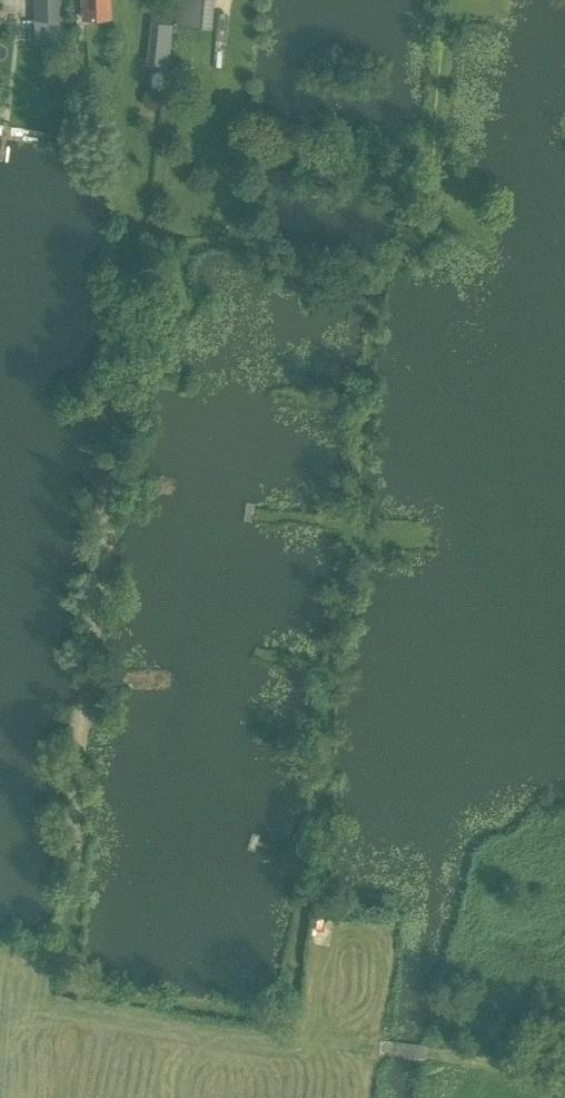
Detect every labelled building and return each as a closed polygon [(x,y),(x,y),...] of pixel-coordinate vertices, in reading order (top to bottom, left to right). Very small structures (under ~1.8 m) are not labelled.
[(36,17),(62,16),(61,0),(36,0),(36,17)] [(83,18),(109,17),(109,0),(82,0),(83,18)] [(214,0),(178,0),(176,25),(211,28),(214,0)] [(168,66),(172,24),(151,22),(147,63),(168,66)] [(341,145),(325,143),(323,159),(339,160),(341,145)]
